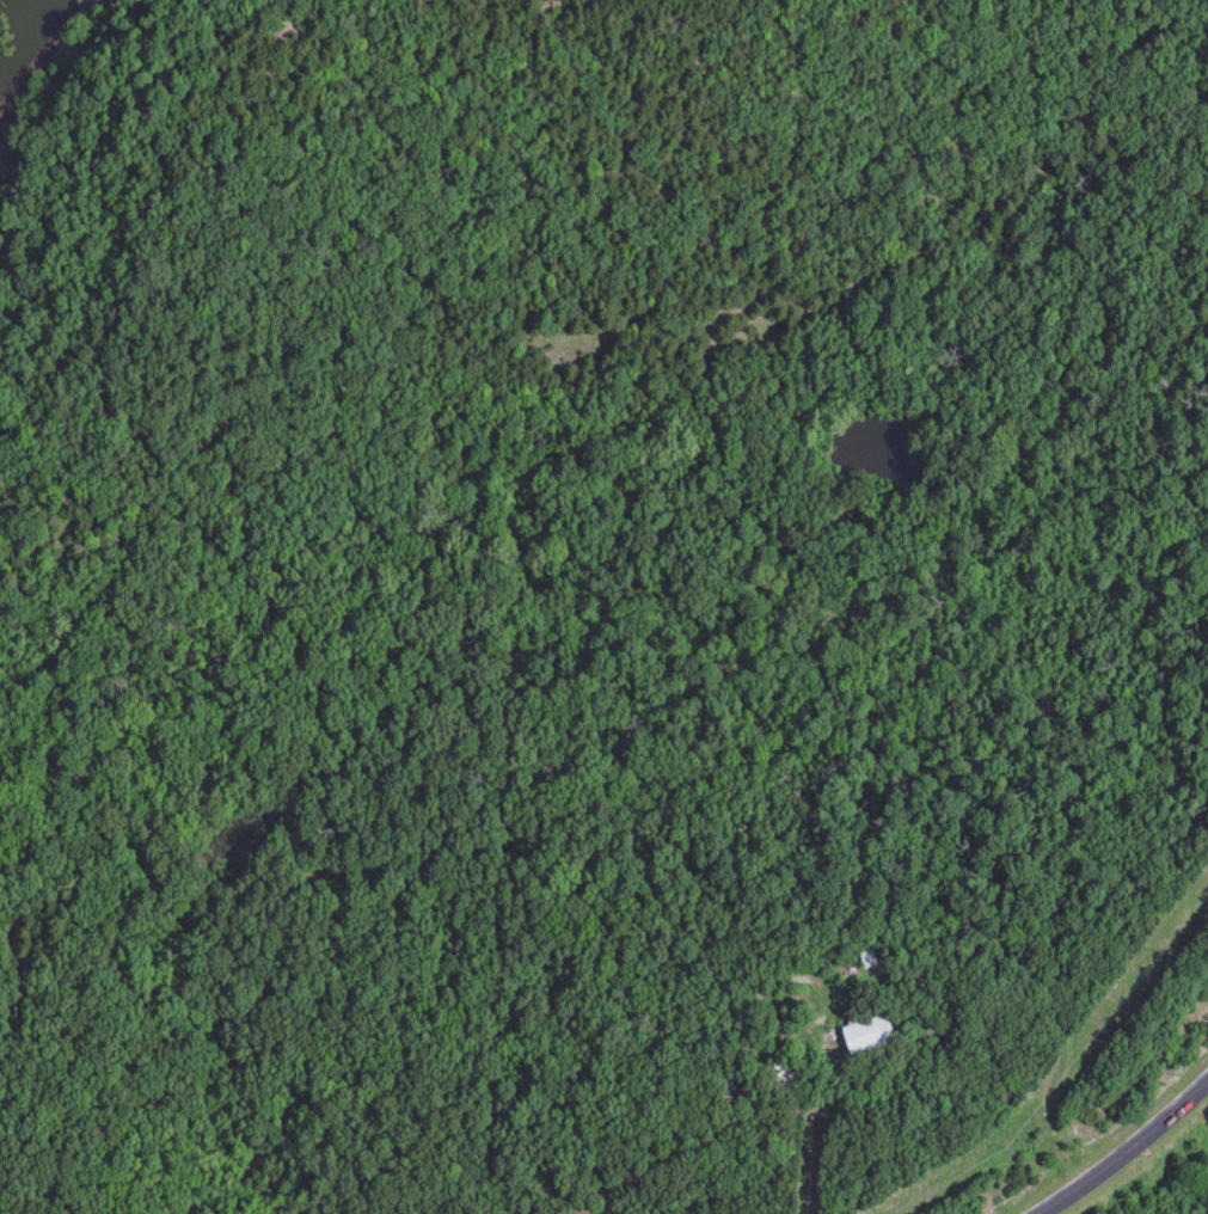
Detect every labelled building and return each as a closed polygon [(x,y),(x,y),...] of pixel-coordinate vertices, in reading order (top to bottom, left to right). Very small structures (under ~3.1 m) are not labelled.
[(900,1042),(892,1014),(847,1028),(854,1054),(900,1042)] [(811,1079),(797,1061),(770,1082),(784,1100),(811,1079)]
